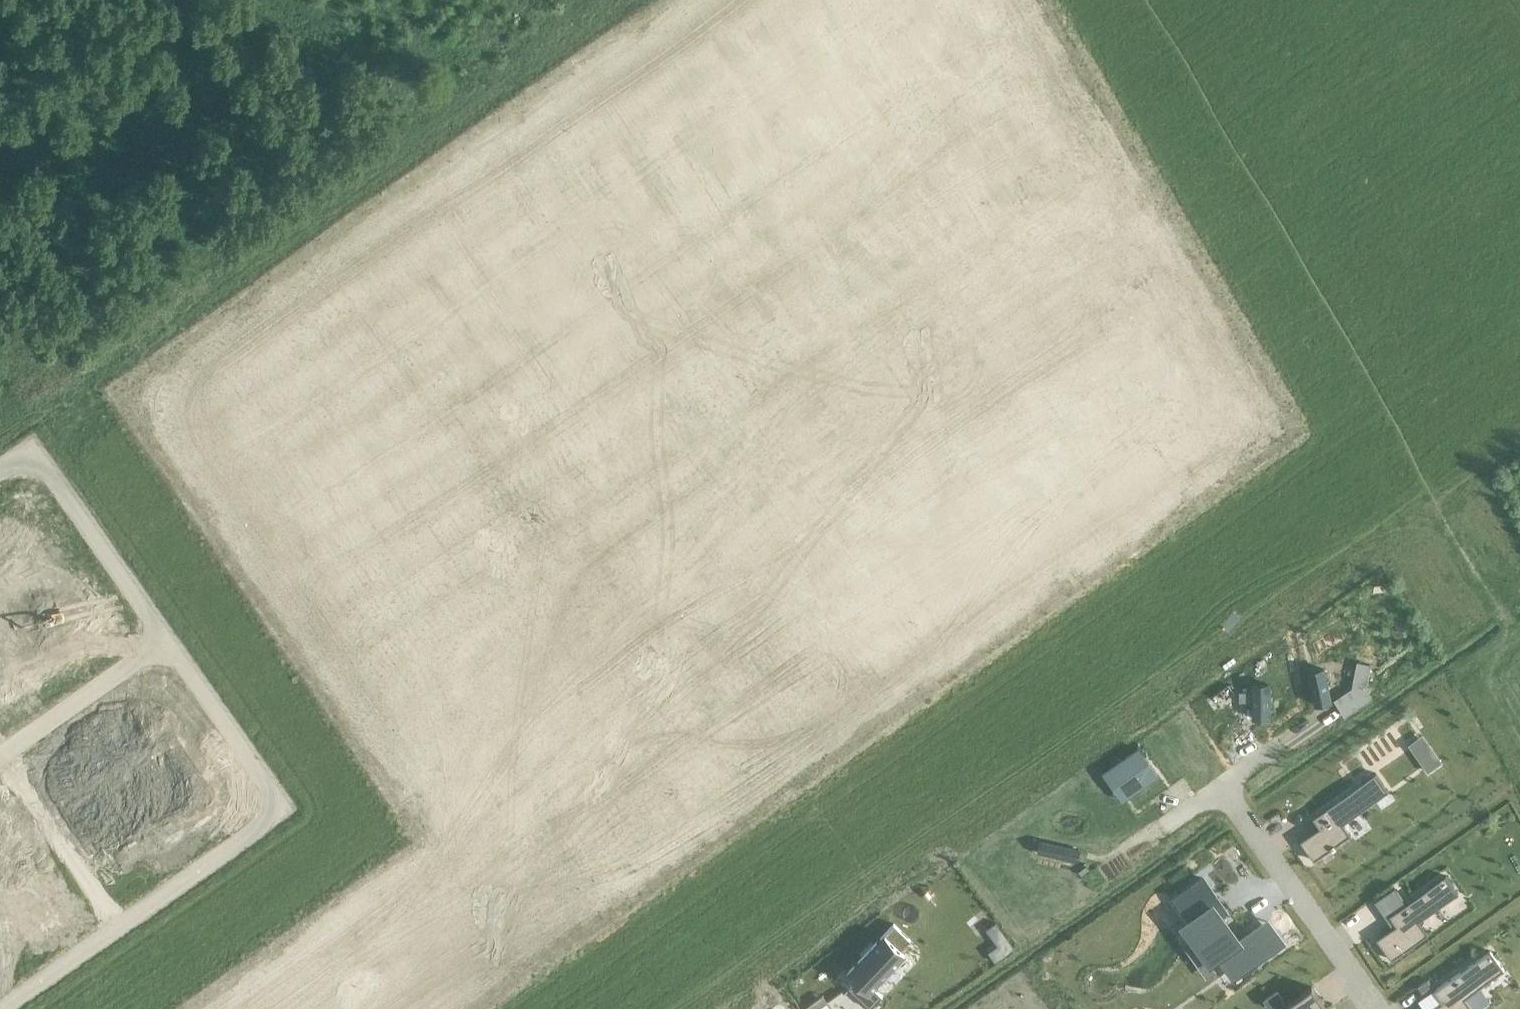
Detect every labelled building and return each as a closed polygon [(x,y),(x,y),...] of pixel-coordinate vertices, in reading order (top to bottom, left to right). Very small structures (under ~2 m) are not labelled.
[(1352,687),(1333,699),(1344,716),(1372,697),(1366,688),(1371,664),(1357,661),(1352,687)] [(1309,671),(1315,704),(1316,704),(1316,703),(1330,700),(1330,701),(1331,701),(1324,668),(1323,668),(1309,671)] [(1239,700),(1239,701),(1254,701),(1254,717),(1254,715),(1269,715),(1269,717),(1269,683),(1269,684),(1254,684),(1254,683),(1254,690),(1239,690),(1239,691),(1240,691),(1240,700),(1239,700)] [(1221,690),(1227,698),(1235,693),(1229,684),(1221,690)] [(1429,744),(1416,753),(1428,770),(1441,761),(1429,744)] [(1138,748),(1103,773),(1113,786),(1120,781),(1130,795),(1158,775),(1138,748)] [(1300,841),(1314,860),(1351,834),(1343,823),(1389,790),(1376,772),(1313,817),(1320,827),(1300,841)] [(1039,852),(1076,861),(1076,860),(1078,849),(1079,849),(1042,840),(1041,841),(1042,841),(1039,852)] [(1396,925),(1377,938),(1392,960),(1429,934),(1419,921),(1459,893),(1446,875),(1389,915),(1396,925)] [(1240,972),(1273,949),(1258,927),(1239,941),(1220,913),(1225,909),(1203,877),(1176,896),(1192,919),(1188,921),(1215,960),(1226,953),(1240,972)] [(996,922),(988,928),(992,935),(1000,929),(996,922)] [(894,923),(847,972),(848,973),(850,971),(858,978),(849,987),(871,1008),(883,995),(874,987),(906,953),(901,948),(910,939),(894,923)] [(1431,1008),(1474,1008),(1465,997),(1504,969),(1491,950),(1434,990),(1442,1001),(1431,1008)] [(1287,1004),(1290,1008),(1328,1008),(1312,986),(1287,1004)] [(1277,990),(1264,999),(1270,1008),(1283,998),(1277,990)] [(828,1001),(816,1008),(833,1008),(828,1001)]
